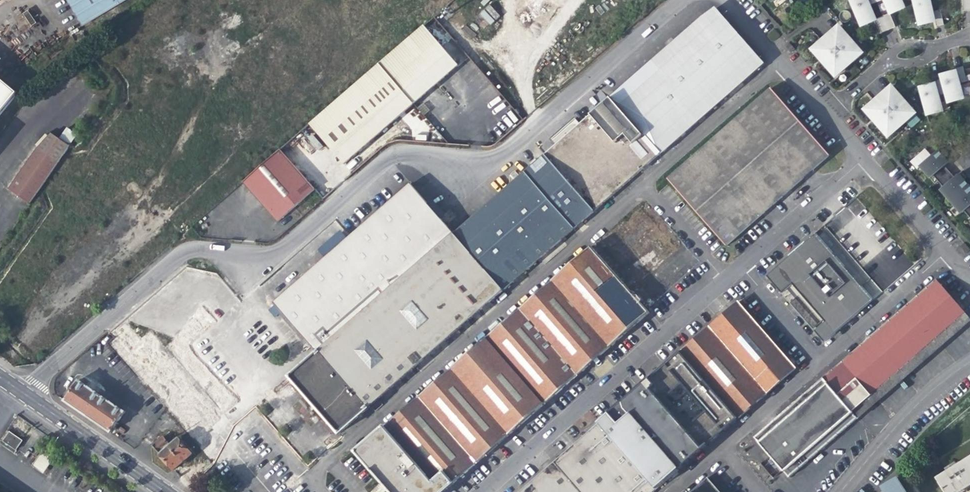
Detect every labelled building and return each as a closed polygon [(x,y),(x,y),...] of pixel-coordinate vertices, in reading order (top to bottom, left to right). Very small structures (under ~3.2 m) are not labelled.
[(123,0),(69,0),(83,24),(123,0)] [(851,1),(862,26),(868,24),(873,21),(866,5),(878,0),(853,0),(851,1)] [(901,0),(887,0),(893,13),(900,10),(905,8),(901,0)] [(933,22),(928,0),(914,0),(920,25),(927,23),(933,22)] [(490,25),(500,15),(489,4),(479,14),(490,25)] [(715,8),(707,15),(755,71),(764,63),(715,8)] [(29,10),(14,18),(21,31),(35,24),(29,10)] [(937,27),(944,25),(941,10),(933,11),(937,27)] [(882,33),(896,27),(890,13),(876,19),(882,33)] [(701,19),(610,98),(659,153),(665,148),(678,137),(696,122),(710,109),(747,78),(755,71),(707,15),(701,19)] [(377,64),(412,104),(438,81),(456,65),(422,25),(377,64)] [(853,63),(863,54),(853,42),(839,27),(822,41),(821,40),(812,48),(826,64),(836,76),(847,66),(852,62),(853,63)] [(788,43),(786,45),(789,49),(789,50),(791,52),(795,49),(793,47),(792,47),(788,43)] [(344,163),(412,104),(377,64),(310,123),(338,156),(344,163)] [(960,83),(967,81),(963,66),(956,68),(960,83)] [(962,99),(954,72),(949,74),(942,76),(943,79),(946,93),(949,102),(962,99)] [(18,93),(0,78),(0,114),(18,93)] [(946,93),(943,79),(935,81),(939,95),(946,93)] [(928,115),(940,111),(933,85),(927,86),(921,88),(928,115)] [(905,123),(915,114),(900,96),(892,87),(875,101),(874,100),(870,104),(865,109),(888,136),(901,125),(905,122),(905,123)] [(668,180),(725,247),(830,156),(772,89),(698,154),(668,180)] [(596,111),(544,155),(594,211),(604,202),(620,188),(640,170),(659,153),(610,98),(596,111)] [(402,118),(420,138),(431,129),(412,109),(402,118)] [(29,204),(58,164),(37,149),(8,190),(29,204)] [(314,189),(280,150),(242,182),(265,208),(277,222),(314,189)] [(932,177),(933,175),(945,166),(952,160),(949,157),(947,154),(946,155),(943,157),(939,151),(922,166),(932,177)] [(544,155),(526,171),(575,227),(584,219),(594,211),(544,155)] [(939,181),(950,172),(945,166),(933,175),(939,181)] [(526,171),(454,234),(504,290),(517,278),(548,251),(563,238),(575,227),(526,171)] [(944,188),(955,178),(950,172),(939,181),(944,188)] [(952,201),(969,186),(964,180),(967,177),(962,172),(955,178),(944,188),(942,189),(952,201)] [(417,182),(412,187),(443,222),(448,218),(417,182)] [(303,346),(312,357),(317,352),(318,353),(454,234),(448,227),(443,222),(412,187),(410,184),(274,303),(290,322),(308,342),(303,346)] [(969,186),(952,201),(962,213),(964,211),(969,206),(969,187),(969,186)] [(853,216),(864,211),(859,200),(848,205),(853,216)] [(453,223),(448,218),(443,222),(448,227),(453,223)] [(815,331),(825,342),(874,300),(816,233),(797,250),(767,276),(782,293),(793,284),(796,281),(829,318),(825,321),(815,331)] [(494,299),(504,290),(454,234),(318,353),(367,408),(377,400),(390,389),(400,380),(410,371),(424,359),(440,345),(455,334),(466,324),(477,314),(494,299)] [(963,255),(969,250),(965,243),(958,248),(963,255)] [(592,247),(553,280),(611,346),(632,327),(649,312),(625,284),(592,247)] [(936,279),(841,361),(871,395),(966,312),(936,279)] [(531,299),(486,338),(544,405),(570,382),(611,346),(553,280),(531,299)] [(796,281),(793,284),(825,321),(829,318),(796,281)] [(797,366),(739,299),(722,314),(711,323),(769,390),(797,366)] [(966,312),(871,395),(878,403),(969,324),(969,317),(966,312)] [(769,390),(711,324),(682,347),(741,415),(749,407),(762,396),(769,390)] [(486,338),(453,367),(511,434),(521,424),(538,410),(544,405),(486,338)] [(714,438),(741,415),(682,347),(647,378),(625,397),(685,463),(714,438)] [(362,413),(367,408),(318,353),(317,352),(312,357),(290,376),(339,433),(362,413)] [(821,449),(857,417),(853,411),(871,395),(841,361),(755,437),(789,476),(821,449)] [(453,367),(419,397),(477,463),(497,446),(511,434),(453,367)] [(110,433),(118,421),(125,411),(79,379),(64,401),(87,417),(110,433)] [(869,411),(878,403),(871,395),(853,411),(857,417),(859,420),(869,411)] [(419,397),(384,427),(433,483),(444,473),(454,483),(466,473),(477,463),(419,397)] [(685,463),(625,397),(601,420),(631,454),(657,485),(685,463)] [(631,454),(601,420),(581,436),(555,459),(583,491),(587,491),(631,454)] [(454,483),(444,473),(433,483),(384,427),(356,451),(391,491),(444,491),(454,483)] [(15,451),(22,441),(5,429),(0,436),(0,441),(15,451)] [(173,469),(191,454),(178,439),(170,446),(162,437),(152,445),(162,456),(173,469)] [(41,454),(32,465),(42,472),(51,461),(41,454)] [(587,491),(649,491),(657,485),(631,454),(587,491)] [(555,459),(518,491),(583,491),(555,459)] [(770,459),(762,467),(771,476),(779,468),(770,459)] [(955,468),(954,466),(950,469),(951,471),(938,479),(947,491),(958,491),(965,488),(969,485),(969,459),(955,468)] [(691,491),(721,491),(717,487),(708,477),(691,491)] [(899,480),(884,490),(885,491),(907,491),(899,480)]
